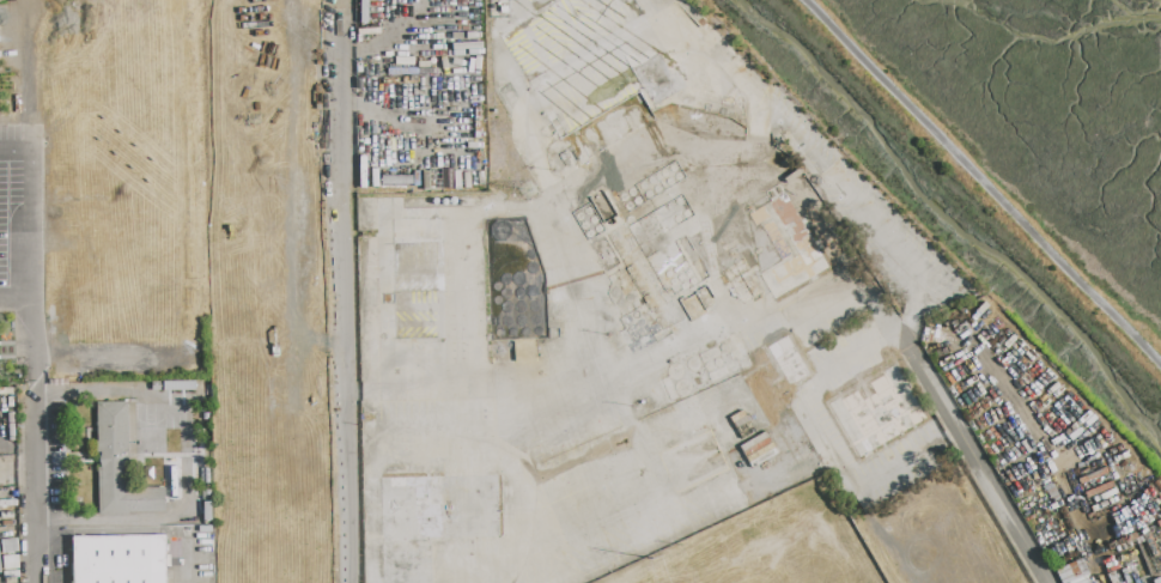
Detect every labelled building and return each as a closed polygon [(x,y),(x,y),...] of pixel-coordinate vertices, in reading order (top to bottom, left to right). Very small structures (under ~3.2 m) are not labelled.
[(96,402),(135,402),(136,467),(128,467),(128,488),(164,488),(164,514),(98,515),(97,468),(99,468),(99,453),(97,453),(96,402)] [(165,535),(166,582),(73,582),(73,536),(165,535)]
